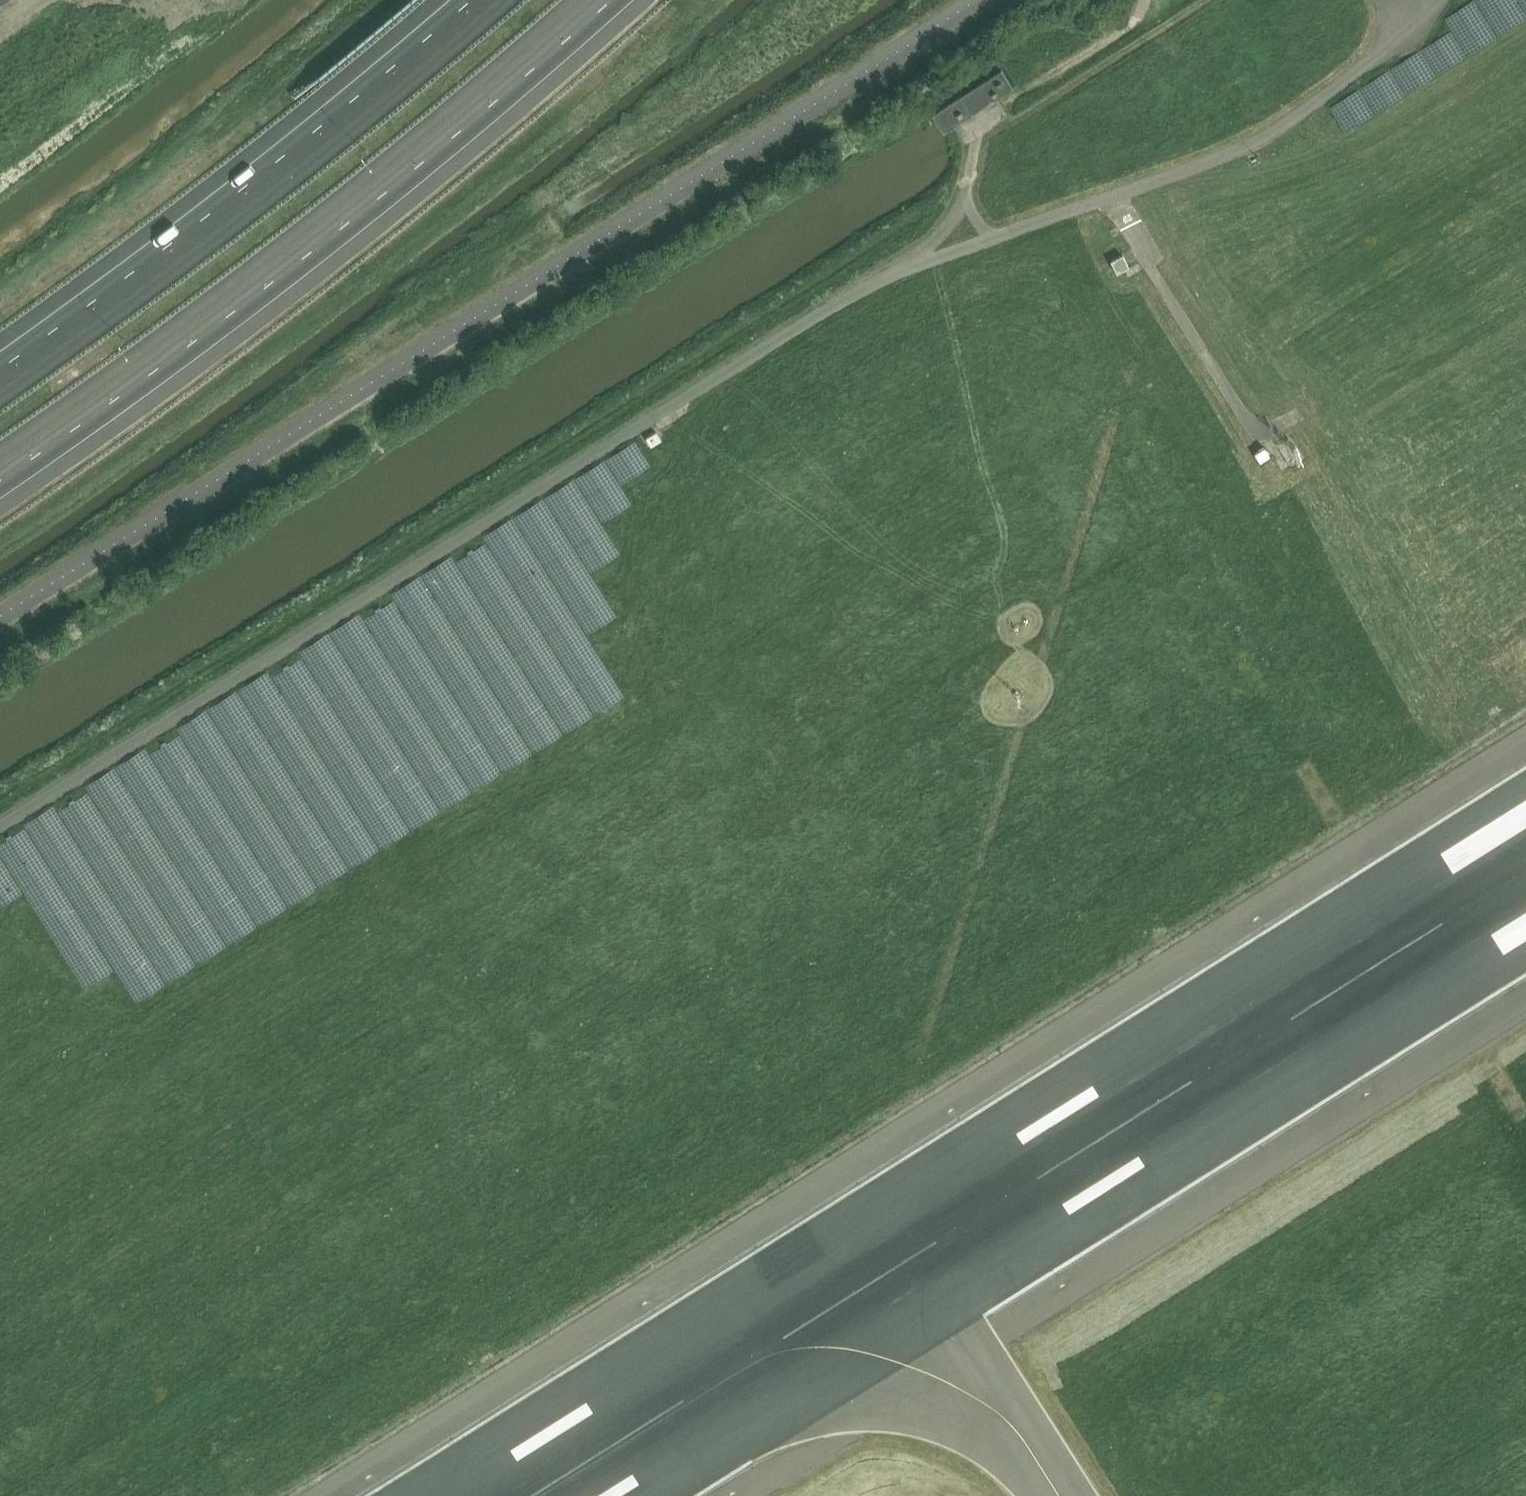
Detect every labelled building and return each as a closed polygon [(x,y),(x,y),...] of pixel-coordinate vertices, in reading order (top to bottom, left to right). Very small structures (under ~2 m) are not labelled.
[(956,123),(998,96),(1012,87),(1001,69),(932,113),(944,130),(956,123)] [(1129,266),(1122,254),(1111,261),(1117,273),(1129,266)] [(1260,462),(1269,456),(1264,447),(1254,454),(1260,462)]
